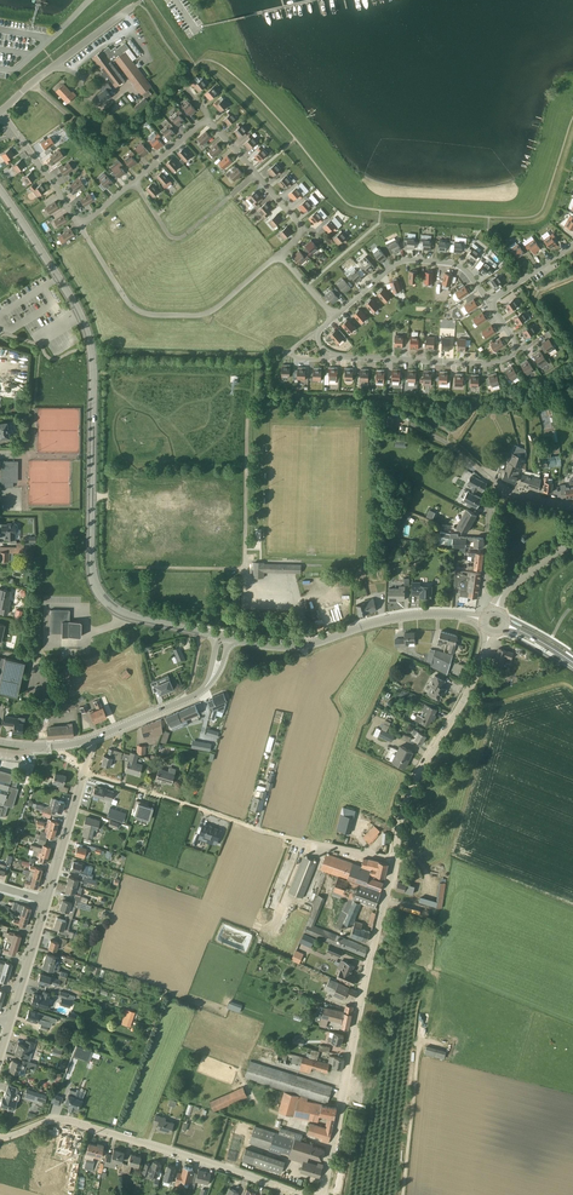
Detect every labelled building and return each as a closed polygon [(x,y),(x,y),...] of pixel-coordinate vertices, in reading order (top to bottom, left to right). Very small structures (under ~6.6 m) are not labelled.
[(93,57),(105,72),(102,75),(107,80),(109,78),(116,87),(121,83),(125,80),(125,79),(128,77),(142,94),(143,93),(148,89),(152,86),(132,61),(136,58),(129,48),(126,44),(123,44),(117,49),(113,48),(111,50),(110,48),(107,48),(103,51),(102,50),(93,57)] [(194,86),(198,91),(197,92),(197,93),(207,85),(203,79),(204,78),(200,80),(197,76),(190,82),(193,87),(194,86)] [(68,103),(72,99),(76,95),(73,91),(72,92),(64,84),(56,91),(60,95),(68,103)] [(113,89),(110,85),(98,95),(103,102),(112,95),(109,92),(113,89)] [(205,94),(210,100),(209,101),(218,93),(214,87),(215,86),(205,94)] [(144,98),(134,107),(136,110),(146,101),(144,98)] [(213,103),(215,106),(220,111),(219,113),(229,105),(224,99),(225,98),(220,102),(218,99),(213,103)] [(190,115),(196,110),(197,112),(189,102),(183,107),(182,105),(182,106),(190,115)] [(182,113),(180,110),(172,117),(170,116),(179,126),(184,121),(185,122),(180,116),(182,113)] [(224,120),(228,126),(238,117),(237,118),(230,110),(226,113),(228,115),(222,121),(224,120)] [(234,132),(239,138),(248,129),(247,130),(240,122),(237,125),(239,127),(232,133),(233,133),(234,132)] [(173,126),(170,123),(162,130),(161,129),(169,139),(174,134),(176,135),(170,129),(173,126)] [(211,137),(206,131),(198,138),(203,144),(205,147),(208,144),(206,142),(211,137)] [(161,137),(158,134),(150,141),(149,139),(157,149),(163,144),(164,146),(164,145),(158,139),(161,137)] [(244,144),(249,149),(259,141),(258,141),(257,142),(250,134),(247,137),(249,139),(243,145),(244,144)] [(41,144),(46,150),(55,143),(50,137),(45,140),(44,138),(40,141),(42,143),(41,144)] [(143,157),(148,152),(150,153),(142,143),(136,148),(135,147),(143,157)] [(222,150),(217,144),(209,151),(214,157),(222,150)] [(255,156),(259,161),(269,153),(267,154),(261,146),(257,149),(259,151),(253,157),(255,156)] [(10,162),(11,161),(9,159),(16,154),(15,153),(14,154),(10,148),(0,155),(0,156),(1,155),(7,164),(10,162)] [(183,163),(185,161),(191,156),(184,148),(178,153),(182,158),(180,160),(183,163)] [(50,156),(55,163),(64,156),(59,150),(50,156)] [(131,167),(137,162),(138,164),(138,163),(133,157),(135,155),(132,152),(130,154),(124,159),(123,157),(123,158),(131,167)] [(232,162),(227,156),(219,163),(224,169),(232,162)] [(172,159),(166,164),(173,172),(179,167),(172,159)] [(26,165),(25,166),(21,160),(11,167),(11,168),(12,167),(16,172),(27,165),(26,165)] [(120,162),(112,169),(119,177),(125,173),(126,174),(121,168),(123,166),(120,162)] [(280,174),(283,172),(276,164),(277,163),(277,162),(268,171),(271,175),(270,176),(271,178),(278,172),(280,174)] [(60,169),(64,175),(66,174),(68,173),(73,169),(69,163),(64,166),(62,164),(58,166),(60,169)] [(234,181),(243,173),(238,168),(237,168),(235,166),(226,174),(228,176),(230,175),(234,181)] [(37,176),(36,177),(31,172),(21,179),(23,178),(27,184),(37,177),(37,176)] [(162,172),(157,177),(164,185),(170,180),(162,172)] [(107,188),(113,183),(114,184),(106,174),(100,179),(99,178),(107,188)] [(282,189),(286,185),(288,184),(290,186),(293,183),(286,176),(288,174),(287,174),(278,182),(283,188),(281,189),(282,189)] [(71,184),(71,185),(75,191),(80,187),(82,190),(86,188),(80,179),(71,184)] [(155,187),(157,184),(154,181),(146,188),(153,197),(159,192),(155,187)] [(46,190),(42,185),(41,184),(31,191),(31,192),(33,191),(37,196),(47,189),(46,190)] [(300,198),(306,194),(299,185),(288,194),(291,198),(290,199),(292,201),(298,196),(300,198)] [(262,195),(261,196),(256,191),(246,199),(247,199),(248,198),(252,203),(249,206),(249,208),(250,209),(251,209),(258,203),(256,201),(262,195)] [(80,199),(84,206),(93,200),(89,194),(80,199)] [(309,197),(308,198),(299,206),(302,210),(301,211),(302,213),(311,206),(313,207),(315,205),(309,197)] [(59,208),(55,202),(45,207),(49,214),(59,208)] [(257,211),(258,210),(263,216),(265,218),(269,215),(267,212),(273,207),(272,207),(271,208),(266,203),(257,211)] [(312,225),(319,220),(321,222),(324,219),(317,211),(319,210),(318,210),(309,218),(314,224),(312,225)] [(569,219),(567,218),(568,219),(565,225),(572,230),(572,213),(569,219)] [(283,219),(281,220),(277,214),(267,223),(269,222),(273,227),(283,219)] [(67,222),(63,215),(54,221),(58,227),(67,222)] [(326,233),(327,234),(333,228),(335,231),(336,230),(338,228),(331,220),(333,219),(333,218),(323,227),(328,232),(326,233)] [(293,231),(292,232),(287,226),(277,235),(278,235),(279,234),(284,239),(293,231)] [(69,239),(75,235),(71,229),(62,235),(67,244),(71,242),(69,239)] [(345,242),(349,240),(342,232),(343,231),(343,230),(342,231),(340,233),(333,239),(336,242),(335,243),(337,246),(343,240),(345,242)] [(407,248),(414,249),(416,234),(408,233),(408,237),(405,237),(404,241),(407,241),(407,250),(407,248)] [(555,237),(553,233),(544,239),(543,238),(544,239),(545,241),(548,245),(549,247),(550,249),(554,246),(555,247),(557,246),(553,239),(555,237)] [(431,237),(431,236),(421,235),(421,238),(420,238),(420,242),(423,243),(422,251),(423,251),(423,249),(430,250),(431,237)] [(398,253),(397,251),(401,249),(395,238),(394,236),(384,241),(388,248),(391,254),(394,252),(395,254),(398,253)] [(537,253),(536,251),(540,249),(533,238),(534,240),(525,246),(527,249),(530,247),(535,254),(537,253)] [(306,245),(310,251),(308,253),(311,257),(314,255),(313,254),(319,249),(310,239),(311,241),(306,245)] [(447,242),(447,239),(446,241),(439,240),(438,253),(441,253),(441,251),(449,252),(450,243),(447,242)] [(462,242),(463,240),(462,240),(462,242),(455,241),(454,254),(456,254),(456,252),(462,253),(462,249),(466,250),(466,242),(462,242)] [(518,244),(517,245),(515,242),(507,248),(511,254),(514,252),(519,259),(518,257),(524,253),(518,244)] [(467,256),(473,261),(480,251),(479,252),(471,246),(468,249),(471,251),(465,258),(466,258),(467,256)] [(386,257),(378,247),(379,249),(373,254),(382,263),(384,262),(382,260),(386,257)] [(306,253),(303,255),(299,250),(299,251),(300,252),(295,257),(303,266),(302,265),(307,260),(307,259),(309,257),(306,253)] [(370,273),(369,272),(374,267),(365,257),(357,264),(359,266),(362,269),(364,267),(370,273)] [(491,263),(490,265),(485,261),(477,271),(478,271),(479,270),(484,274),(487,272),(490,274),(496,267),(496,265),(497,264),(496,264),(496,263),(495,262),(494,262),(493,262),(492,262),(491,263)] [(358,283),(357,282),(363,277),(354,268),(355,269),(347,276),(350,280),(353,278),(358,284),(358,283)] [(417,272),(417,270),(413,270),(413,271),(409,271),(409,272),(409,282),(417,283),(417,278),(417,272)] [(433,272),(433,271),(429,270),(428,272),(425,272),(425,283),(433,283),(433,273),(433,272)] [(452,276),(452,275),(453,273),(449,272),(448,274),(445,273),(445,274),(443,280),(442,282),(442,284),(443,284),(442,288),(448,290),(449,286),(450,286),(452,276)] [(487,283),(489,282),(493,288),(493,287),(498,284),(500,287),(503,286),(505,284),(504,284),(503,281),(503,280),(502,281),(498,275),(487,282),(487,283)] [(346,294),(345,293),(351,288),(342,278),(343,280),(338,284),(346,294)] [(390,283),(392,288),(394,293),(401,290),(402,289),(400,286),(397,280),(398,280),(397,280),(396,278),(393,280),(393,281),(390,283)] [(467,289),(465,286),(464,286),(465,287),(456,292),(460,299),(469,293),(470,292),(468,288),(467,289)] [(384,289),(383,289),(382,288),(379,290),(380,292),(377,294),(378,294),(381,298),(385,302),(391,297),(384,289)] [(329,298),(329,299),(335,305),(334,304),(340,299),(339,298),(342,295),(337,290),(334,293),(331,289),(323,297),(326,300),(329,298)] [(372,299),(371,299),(370,298),(367,301),(368,302),(365,304),(366,305),(366,304),(370,309),(373,313),(379,307),(372,299)] [(476,302),(474,300),(473,299),(473,300),(465,306),(469,312),(478,306),(479,305),(477,301),(476,302)] [(509,312),(514,308),(518,305),(514,299),(503,306),(506,309),(507,308),(509,312)] [(360,309),(359,309),(359,310),(358,308),(355,311),(356,312),(353,315),(354,315),(361,323),(367,318),(360,310),(360,309)] [(484,315),(482,313),(482,312),(482,313),(473,319),(478,325),(486,319),(487,319),(488,318),(486,314),(484,315)] [(518,325),(527,318),(523,312),(512,319),(514,323),(516,322),(518,325)] [(348,320),(347,320),(346,319),(343,321),(344,323),(341,325),(342,325),(346,329),(349,333),(355,328),(348,320)] [(493,328),(491,326),(491,325),(491,326),(482,332),(487,338),(491,336),(495,332),(496,332),(495,332),(497,331),(495,327),(493,328)] [(532,325),(526,329),(521,332),(523,336),(525,335),(527,338),(533,333),(536,331),(532,325)] [(334,329),(331,332),(332,333),(330,335),(330,336),(330,335),(337,343),(345,336),(339,329),(337,331),(336,330),(335,330),(334,329)] [(402,348),(403,335),(395,335),(395,348),(402,348)] [(418,349),(419,336),(411,336),(410,349),(418,349)] [(434,350),(434,337),(427,336),(426,350),(434,350)] [(449,351),(450,338),(442,337),(442,340),(442,343),(442,351),(449,351)] [(465,352),(466,338),(458,338),(457,351),(465,352)] [(502,341),(500,339),(500,338),(500,339),(494,343),(492,344),(491,345),(496,351),(504,345),(504,346),(505,345),(504,345),(506,344),(503,340),(502,341)] [(547,351),(549,352),(551,356),(557,351),(548,339),(545,341),(545,340),(542,342),(543,345),(541,346),(545,352),(547,351)] [(547,361),(543,356),(540,351),(533,355),(537,360),(540,366),(542,368),(548,363),(547,361)] [(534,370),(530,365),(527,360),(520,364),(528,375),(534,370)] [(290,365),(284,364),(282,364),(282,377),(289,377),(290,365)] [(519,376),(515,371),(512,365),(505,370),(512,380),(519,376)] [(305,380),(305,373),(306,367),(298,367),(297,379),(297,380),(298,380),(305,380)] [(321,380),(321,374),(321,368),(314,367),(313,380),(321,380)] [(337,380),(337,373),(337,367),(330,367),(329,373),(329,375),(329,380),(337,380)] [(352,381),(353,374),(353,368),(345,368),(345,380),(352,381)] [(368,382),(368,375),(369,369),(361,368),(360,381),(368,382)] [(400,381),(400,375),(400,369),(393,368),(392,381),(400,381)] [(384,382),(384,376),(384,370),(377,369),(376,382),(384,382)] [(415,382),(416,376),(416,370),(408,369),(408,382),(415,382)] [(431,383),(431,376),(432,370),(424,370),(423,383),(431,383)] [(450,375),(447,375),(447,371),(440,371),(439,376),(439,381),(439,384),(446,384),(447,382),(450,382),(450,375)] [(499,385),(498,378),(496,372),(489,374),(489,377),(486,378),(488,385),(488,387),(492,387),(499,385)] [(462,386),(463,380),(463,374),(455,373),(455,386),(462,386)] [(478,387),(478,380),(479,374),(471,374),(470,387),(478,387)] [(525,403),(527,406),(528,405),(530,404),(531,406),(535,403),(534,397),(534,396),(525,403)] [(386,428),(397,429),(398,416),(387,415),(386,428)] [(406,421),(407,417),(401,415),(399,428),(409,428),(409,423),(406,421)] [(9,437),(7,422),(0,423),(0,438),(9,437)] [(406,440),(396,439),(395,447),(405,448),(406,440)] [(500,473),(499,476),(515,482),(519,472),(516,471),(518,466),(525,469),(526,463),(524,462),(525,458),(526,453),(526,450),(515,446),(506,470),(499,467),(497,472),(500,473)] [(540,457),(540,458),(541,467),(562,465),(561,463),(561,459),(560,455),(551,456),(551,453),(548,453),(548,451),(544,452),(545,456),(540,457)] [(6,461),(0,461),(0,467),(0,487),(13,487),(13,461),(6,461)] [(519,484),(538,490),(540,478),(539,478),(539,474),(525,470),(524,474),(523,473),(519,484)] [(470,507),(472,504),(477,507),(482,498),(475,494),(478,489),(483,492),(487,484),(472,475),(470,479),(469,478),(469,480),(467,483),(472,486),(470,491),(468,490),(463,499),(468,502),(466,505),(470,507)] [(551,492),(553,482),(548,482),(548,477),(544,476),(543,486),(544,486),(544,491),(551,492)] [(572,477),(571,478),(570,480),(570,483),(571,486),(569,486),(565,487),(565,485),(560,485),(561,495),(566,495),(566,497),(572,496),(572,477)] [(477,514),(475,513),(467,509),(466,508),(456,526),(467,532),(477,514)] [(435,512),(429,509),(427,516),(432,519),(435,512)] [(4,539),(15,539),(15,529),(16,528),(17,527),(17,525),(16,524),(16,523),(7,523),(7,524),(2,524),(1,533),(4,533),(4,539)] [(483,547),(483,537),(458,536),(458,534),(449,533),(440,531),(438,545),(452,547),(466,548),(466,544),(470,544),(470,541),(474,541),(473,546),(483,547)] [(9,550),(24,550),(24,542),(16,542),(16,546),(0,546),(0,560),(9,560),(9,550)] [(481,551),(475,551),(469,550),(468,554),(472,555),(471,560),(482,562),(483,553),(481,553),(481,551)] [(481,570),(482,562),(471,560),(471,564),(468,563),(467,568),(481,570)] [(264,561),(254,561),(254,577),(263,577),(264,572),(301,573),(301,564),(264,563),(264,561)] [(465,575),(462,574),(455,571),(454,585),(461,586),(459,601),(467,602),(468,597),(477,598),(479,586),(472,586),(473,580),(472,580),(472,576),(468,575),(468,576),(465,575)] [(481,573),(475,572),(468,571),(467,576),(465,575),(468,576),(468,575),(472,576),(472,580),(473,580),(472,586),(479,586),(481,573)] [(431,597),(432,585),(421,584),(421,582),(412,581),(412,594),(420,595),(420,597),(431,597)] [(404,600),(405,585),(399,585),(399,588),(389,587),(388,601),(394,601),(394,600),(404,600)] [(4,590),(0,589),(0,613),(8,614),(10,600),(9,600),(11,591),(4,590)] [(357,605),(359,615),(368,613),(368,612),(377,610),(374,598),(365,600),(365,602),(357,605)] [(23,611),(22,611),(16,609),(15,617),(22,618),(23,611)] [(61,636),(77,637),(77,621),(69,621),(70,610),(50,609),(50,633),(61,633),(61,636)] [(447,643),(449,633),(441,631),(437,644),(441,645),(442,641),(447,643)] [(415,646),(415,636),(416,636),(416,632),(405,632),(405,638),(399,638),(400,646),(415,646)] [(455,644),(457,635),(449,633),(447,643),(450,644),(449,651),(453,652),(456,645),(455,644)] [(178,662),(185,659),(180,647),(173,650),(178,662)] [(511,659),(513,652),(499,648),(494,662),(503,665),(505,657),(511,659)] [(442,659),(444,653),(435,650),(435,652),(429,650),(427,660),(432,661),(430,667),(439,671),(441,664),(440,664),(442,659)] [(453,655),(447,654),(444,653),(442,659),(440,664),(441,664),(439,671),(447,675),(453,655)] [(24,662),(5,657),(5,658),(0,657),(0,692),(17,695),(24,662)] [(459,676),(462,665),(453,662),(450,673),(459,676)] [(131,675),(126,670),(121,675),(126,680),(131,675)] [(444,680),(439,677),(434,675),(429,684),(431,685),(427,693),(440,699),(443,693),(444,694),(447,689),(441,687),(444,680)] [(162,697),(175,691),(169,676),(157,682),(157,680),(151,683),(154,692),(159,690),(162,697)] [(414,702),(416,696),(401,689),(398,695),(414,702)] [(385,691),(382,697),(388,700),(391,694),(385,691)] [(213,697),(216,705),(211,707),(212,707),(213,711),(211,718),(215,719),(218,710),(224,712),(226,703),(225,701),(227,701),(224,692),(213,697)] [(106,717),(104,711),(99,699),(93,702),(97,709),(89,712),(94,722),(106,717)] [(80,707),(82,713),(89,710),(87,704),(80,707)] [(187,719),(199,714),(195,704),(167,716),(173,730),(189,723),(187,719)] [(436,708),(426,704),(425,704),(421,715),(416,713),(414,719),(428,725),(431,720),(433,721),(436,715),(434,714),(436,708)] [(18,722),(19,718),(5,716),(4,724),(14,726),(13,731),(21,732),(23,723),(18,722)] [(160,734),(164,733),(162,726),(164,726),(163,719),(161,719),(142,726),(145,739),(160,736),(160,734)] [(73,737),(73,731),(72,723),(67,723),(67,724),(49,726),(49,727),(47,727),(48,739),(73,737)] [(206,734),(218,737),(219,731),(208,728),(206,734)] [(375,733),(392,742),(395,735),(382,729),(378,728),(375,733)] [(426,735),(421,732),(413,729),(412,732),(416,735),(414,739),(422,743),(426,735)] [(170,732),(165,731),(161,741),(167,743),(170,732)] [(212,743),(193,740),(192,748),(210,751),(212,743)] [(413,752),(407,749),(400,745),(398,750),(392,747),(386,757),(392,760),(392,761),(405,767),(413,752)] [(121,755),(122,752),(109,748),(107,756),(104,755),(101,764),(109,767),(112,757),(120,760),(121,760),(123,755),(121,755)] [(136,762),(137,759),(139,754),(130,752),(130,754),(124,753),(123,759),(128,760),(125,771),(131,773),(131,772),(139,774),(142,764),(136,762)] [(173,778),(175,768),(169,767),(168,770),(159,768),(155,780),(161,782),(162,781),(171,783),(173,778)] [(17,791),(18,788),(16,788),(16,786),(17,784),(18,780),(19,777),(12,775),(12,773),(0,770),(0,815),(4,817),(8,805),(13,807),(17,791)] [(268,781),(266,789),(271,790),(273,783),(275,774),(274,774),(275,773),(271,772),(268,781)] [(66,792),(67,791),(68,787),(63,786),(66,775),(62,774),(62,775),(55,773),(52,782),(60,784),(58,790),(66,792)] [(113,791),(112,791),(105,788),(97,786),(97,788),(94,787),(92,794),(111,800),(113,791)] [(262,806),(266,792),(257,789),(251,809),(261,812),(262,806)] [(64,802),(58,800),(54,799),(52,808),(36,804),(35,808),(37,809),(40,810),(45,812),(50,814),(51,809),(61,811),(64,802)] [(136,799),(135,799),(132,807),(134,808),(132,813),(148,818),(151,806),(142,803),(143,801),(136,799)] [(348,833),(354,809),(341,806),(335,830),(348,833)] [(108,817),(124,823),(127,814),(111,808),(108,817)] [(100,821),(92,818),(86,817),(83,826),(86,827),(85,830),(84,829),(83,835),(93,838),(95,831),(97,831),(100,821)] [(58,822),(48,819),(47,822),(37,820),(36,824),(46,827),(46,826),(56,829),(58,822)] [(119,822),(110,819),(108,826),(117,828),(117,827),(119,828),(121,824),(118,823),(119,822)] [(216,845),(219,836),(221,830),(215,828),(215,829),(203,825),(200,834),(196,832),(192,843),(197,845),(199,839),(216,845)] [(370,844),(374,839),(379,834),(377,833),(380,830),(374,825),(372,828),(371,827),(362,837),(370,844)] [(53,838),(56,829),(46,826),(46,827),(45,832),(41,831),(40,834),(36,833),(35,837),(46,840),(48,836),(53,838)] [(45,844),(46,840),(35,837),(38,838),(37,841),(38,841),(38,843),(43,844),(42,847),(31,844),(30,849),(34,850),(48,854),(50,846),(45,844)] [(91,850),(83,848),(77,846),(75,854),(89,858),(91,850)] [(46,862),(48,854),(34,850),(32,855),(39,857),(38,860),(46,862)] [(369,858),(369,860),(363,858),(362,866),(326,853),(321,868),(348,878),(347,879),(381,890),(384,882),(369,877),(370,873),(385,877),(388,863),(369,858)] [(318,861),(317,861),(304,855),(289,892),(303,897),(318,861)] [(86,863),(79,861),(78,861),(78,862),(73,861),(71,869),(80,871),(79,874),(83,876),(85,876),(92,878),(93,875),(85,872),(86,868),(85,868),(86,863)] [(42,869),(36,867),(30,865),(29,869),(31,870),(30,875),(32,876),(40,878),(42,869)] [(37,888),(40,878),(32,876),(31,881),(26,880),(25,884),(30,885),(30,886),(37,888)] [(96,880),(92,878),(85,876),(83,876),(82,879),(74,877),(69,876),(67,884),(76,886),(80,887),(82,882),(87,884),(88,882),(95,884),(96,880)] [(350,936),(361,940),(367,941),(370,932),(364,930),(361,929),(363,923),(355,920),(361,902),(375,907),(381,892),(337,877),(331,896),(345,901),(334,927),(341,929),(343,922),(353,925),(350,936)] [(441,907),(447,879),(440,877),(436,898),(420,895),(419,902),(441,907)] [(398,882),(396,889),(404,891),(406,884),(398,882)] [(69,893),(75,895),(81,896),(81,893),(79,893),(81,887),(80,887),(76,886),(67,884),(65,891),(70,892),(69,893)] [(87,903),(79,900),(74,898),(72,903),(62,899),(60,909),(66,911),(65,916),(67,916),(67,917),(72,918),(75,906),(85,909),(86,903),(87,903)] [(21,914),(28,917),(31,907),(14,902),(12,909),(16,910),(15,913),(21,915),(21,914)] [(403,903),(402,911),(427,916),(429,907),(403,903)] [(25,926),(28,917),(21,914),(21,915),(19,920),(15,919),(13,923),(25,926)] [(68,930),(72,918),(67,917),(66,920),(57,917),(54,927),(59,928),(58,933),(73,938),(77,939),(78,934),(73,932),(68,930)] [(304,932),(349,951),(365,957),(367,948),(308,922),(304,932)] [(9,932),(7,931),(4,940),(6,941),(18,944),(21,935),(9,931),(9,932)] [(300,942),(311,946),(315,938),(304,933),(300,942)] [(48,948),(56,950),(58,946),(62,947),(63,944),(66,944),(67,940),(60,937),(59,942),(50,940),(48,948)] [(15,954),(18,944),(6,941),(4,947),(3,950),(15,954)] [(341,957),(343,950),(329,944),(327,951),(341,957)] [(304,953),(296,950),(292,959),(299,963),(304,954),(304,953)] [(59,957),(52,955),(46,953),(44,960),(55,963),(58,964),(60,961),(58,960),(59,957)] [(0,964),(0,970),(9,973),(12,963),(0,959),(0,964)] [(58,965),(58,964),(55,963),(44,960),(42,967),(58,972),(61,965),(58,965)] [(341,968),(337,977),(353,984),(357,977),(350,974),(354,965),(345,961),(342,969),(341,968)] [(9,973),(0,970),(0,980),(6,982),(9,973)] [(58,979),(46,975),(40,973),(38,981),(48,985),(49,982),(59,985),(64,986),(66,978),(59,975),(58,979)] [(330,978),(329,981),(325,990),(334,994),(333,995),(345,1000),(347,995),(354,999),(358,991),(352,989),(330,978)] [(31,1003),(48,1008),(49,1008),(51,1004),(49,1002),(50,997),(51,993),(43,991),(42,995),(34,993),(31,1003)] [(75,996),(60,991),(59,996),(74,1001),(75,996)] [(62,997),(60,1004),(70,1007),(72,1001),(62,997)] [(227,1006),(235,1010),(237,1004),(229,1001),(227,1006)] [(353,1006),(347,1005),(345,1004),(344,1011),(343,1011),(342,1021),(343,1021),(341,1027),(349,1028),(353,1006)] [(330,1018),(333,1008),(324,1007),(323,1012),(322,1012),(319,1025),(326,1027),(328,1018),(330,1018)] [(343,1011),(344,1011),(333,1008),(330,1018),(342,1021),(343,1011)] [(39,1013),(35,1011),(29,1009),(26,1019),(40,1023),(42,1018),(49,1021),(51,1016),(39,1013)] [(135,1012),(126,1009),(123,1016),(133,1019),(135,1020),(138,1014),(134,1012),(135,1012)] [(133,1019),(123,1016),(121,1023),(130,1026),(133,1019)] [(343,1035),(337,1033),(334,1032),(332,1037),(329,1036),(328,1040),(331,1041),(331,1042),(341,1044),(343,1035)] [(15,1053),(26,1056),(28,1050),(33,1051),(36,1043),(26,1039),(24,1045),(18,1043),(15,1053)] [(91,1050),(75,1045),(72,1054),(87,1060),(91,1050)] [(446,1050),(427,1045),(425,1053),(444,1058),(446,1050)] [(319,1051),(312,1049),(309,1058),(317,1060),(319,1051)] [(309,1058),(304,1056),(304,1057),(280,1050),(276,1063),(300,1069),(300,1070),(311,1073),(312,1067),(321,1070),(327,1072),(326,1072),(327,1072),(329,1063),(317,1060),(309,1058)] [(344,1058),(338,1057),(333,1056),(331,1066),(342,1068),(344,1058)] [(37,1063),(28,1061),(19,1058),(18,1061),(13,1059),(9,1070),(18,1073),(18,1074),(23,1075),(25,1075),(26,1071),(25,1070),(26,1066),(35,1069),(35,1068),(37,1063)] [(332,1086),(327,1085),(250,1061),(245,1077),(322,1101),(327,1103),(332,1086)] [(14,1087),(8,1085),(4,1096),(3,1096),(0,1105),(0,1106),(8,1108),(8,1107),(9,1107),(9,1106),(14,1108),(17,1100),(14,1099),(17,1088),(14,1087)] [(244,1086),(210,1101),(214,1111),(219,1109),(219,1111),(226,1108),(225,1106),(227,1105),(228,1107),(232,1105),(231,1104),(248,1096),(244,1086)] [(27,1089),(24,1097),(44,1104),(47,1095),(27,1089)] [(70,1089),(65,1103),(70,1104),(68,1108),(73,1110),(73,1108),(79,1110),(83,1100),(74,1096),(76,1091),(70,1089)] [(337,1107),(322,1104),(307,1101),(308,1098),(299,1095),(299,1096),(285,1091),(279,1111),(294,1116),(312,1120),(318,1122),(319,1114),(329,1117),(328,1119),(327,1119),(326,1124),(328,1125),(327,1127),(311,1123),(308,1133),(322,1138),(321,1141),(329,1143),(335,1118),(337,1107)] [(54,1094),(51,1102),(60,1105),(63,1097),(54,1094)] [(171,1133),(174,1122),(166,1120),(167,1118),(156,1114),(154,1123),(158,1124),(156,1130),(162,1132),(162,1130),(171,1133)] [(285,1134),(279,1132),(255,1125),(250,1142),(269,1148),(268,1151),(280,1154),(281,1151),(290,1154),(289,1158),(303,1162),(300,1171),(320,1177),(324,1164),(318,1162),(318,1164),(307,1160),(308,1155),(322,1159),(325,1149),(312,1146),(313,1144),(301,1140),(285,1135),(285,1134)] [(301,1140),(303,1134),(281,1127),(279,1132),(285,1134),(285,1135),(301,1140)] [(75,1137),(66,1135),(62,1151),(76,1155),(79,1147),(73,1145),(75,1137)] [(236,1159),(240,1144),(232,1141),(228,1154),(226,1159),(231,1161),(232,1158),(236,1159)] [(86,1164),(93,1166),(94,1160),(93,1160),(94,1155),(94,1156),(100,1158),(102,1151),(103,1145),(97,1143),(97,1145),(88,1143),(86,1153),(85,1158),(87,1159),(86,1164)] [(287,1161),(248,1148),(243,1162),(281,1174),(287,1161)] [(123,1152),(114,1149),(112,1154),(107,1153),(104,1165),(114,1168),(116,1162),(120,1163),(122,1157),(123,1152)] [(130,1154),(129,1159),(128,1164),(124,1163),(124,1164),(123,1164),(121,1171),(122,1171),(121,1176),(124,1177),(125,1172),(129,1173),(131,1165),(138,1166),(140,1156),(130,1154)] [(157,1176),(160,1168),(161,1163),(154,1160),(153,1165),(151,1164),(146,1162),(143,1172),(148,1174),(148,1173),(150,1174),(157,1176)] [(171,1183),(176,1167),(168,1165),(164,1177),(167,1178),(166,1182),(171,1183)] [(193,1168),(184,1166),(182,1174),(178,1173),(178,1172),(175,1184),(180,1185),(181,1180),(190,1183),(191,1182),(191,1179),(192,1175),(191,1175),(193,1168)] [(192,1172),(193,1168),(191,1175),(192,1175),(191,1179),(191,1182),(196,1183),(196,1181),(208,1184),(211,1173),(199,1170),(198,1174),(192,1172)]
